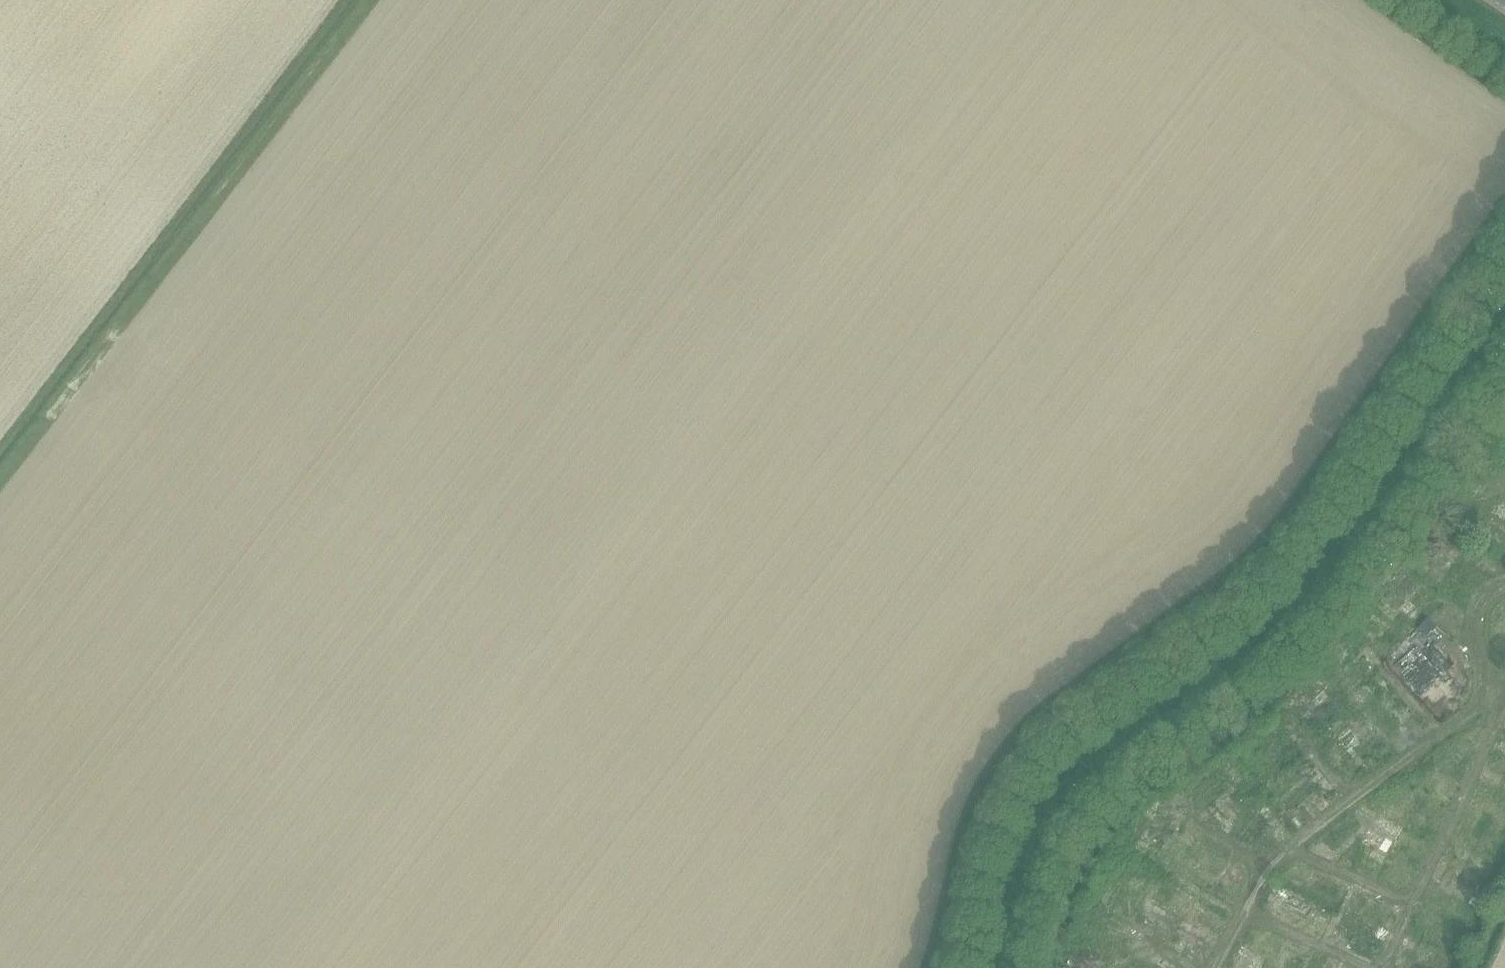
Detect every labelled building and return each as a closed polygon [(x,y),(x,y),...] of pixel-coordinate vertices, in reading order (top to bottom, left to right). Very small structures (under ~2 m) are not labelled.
[(1499,480),(1493,491),(1504,497),(1504,483),(1499,480)] [(1417,645),(1394,665),(1419,693),(1442,673),(1417,645)] [(1343,785),(1331,794),(1338,803),(1350,794),(1343,785)] [(1398,840),(1403,829),(1388,822),(1382,833),(1398,840)] [(1456,962),(1441,954),(1435,965),(1441,967),(1453,967),(1456,962)]
